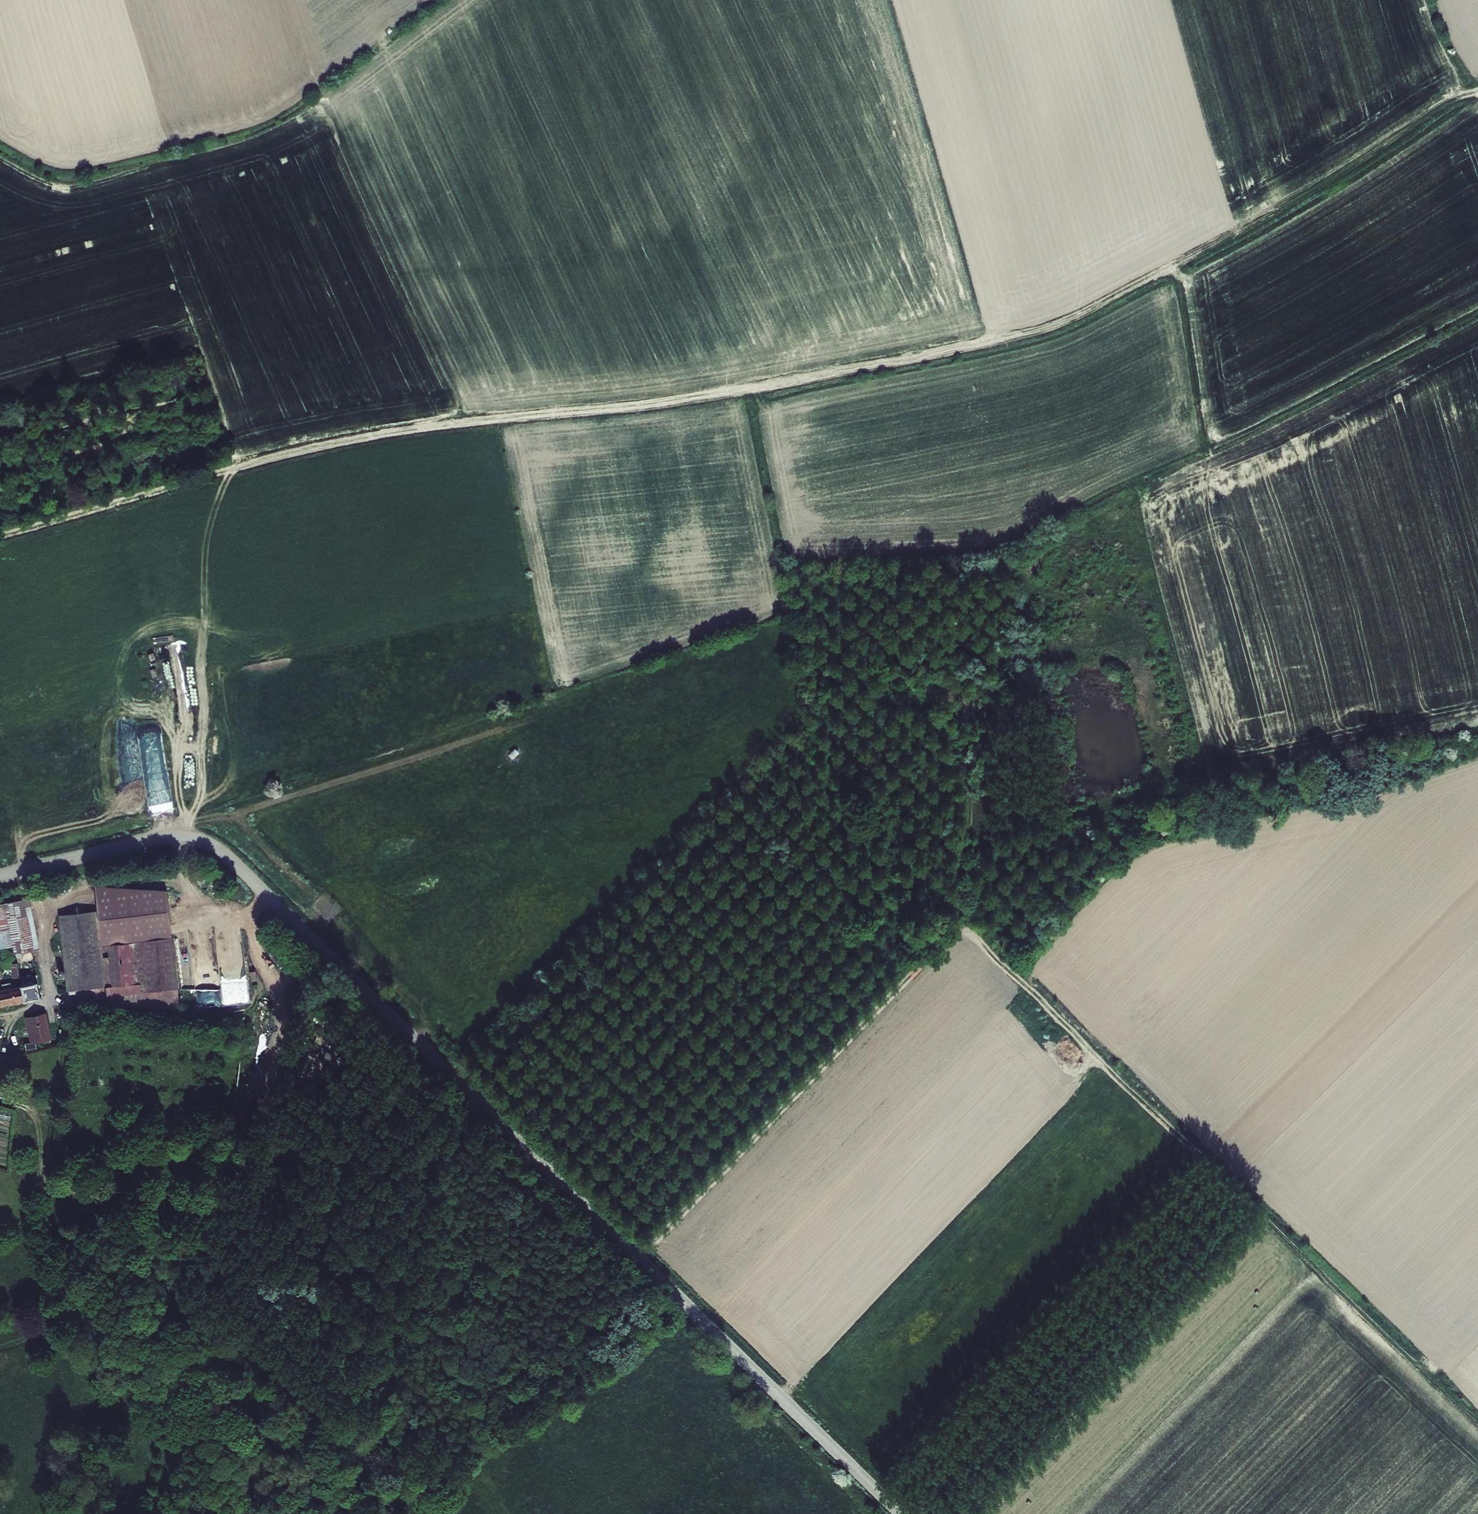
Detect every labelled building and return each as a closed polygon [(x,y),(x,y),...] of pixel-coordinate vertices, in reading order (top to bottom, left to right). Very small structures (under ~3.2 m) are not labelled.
[(100,910),(60,913),(67,989),(140,982),(141,994),(179,991),(174,940),(170,895),(98,889),(100,910)] [(32,959),(19,904),(0,908),(0,917),(11,963),(18,961),(32,959)] [(245,928),(218,929),(220,983),(247,982),(245,928)] [(40,995),(32,959),(18,961),(22,984),(0,989),(0,1004),(40,995)] [(197,966),(196,985),(210,986),(210,976),(205,976),(206,967),(197,966)] [(36,1041),(50,1037),(44,1014),(30,1016),(36,1041)] [(248,1106),(236,1104),(234,1124),(245,1125),(248,1106)]
